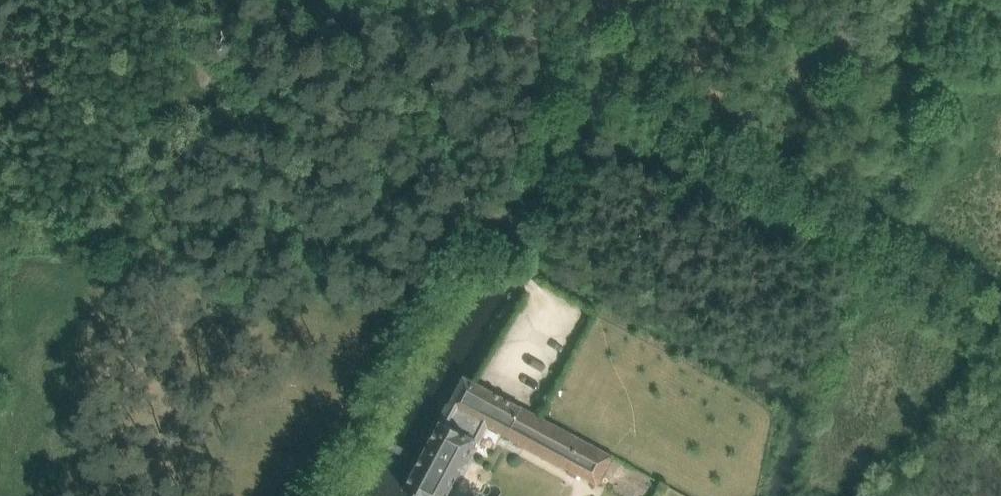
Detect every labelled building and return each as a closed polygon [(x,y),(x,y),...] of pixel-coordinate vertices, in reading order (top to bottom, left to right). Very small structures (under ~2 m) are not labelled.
[(613,456),(542,417),(463,374),(450,401),(446,402),(441,411),(442,415),(403,489),(416,495),(446,495),(485,425),(596,485),(613,456)]
